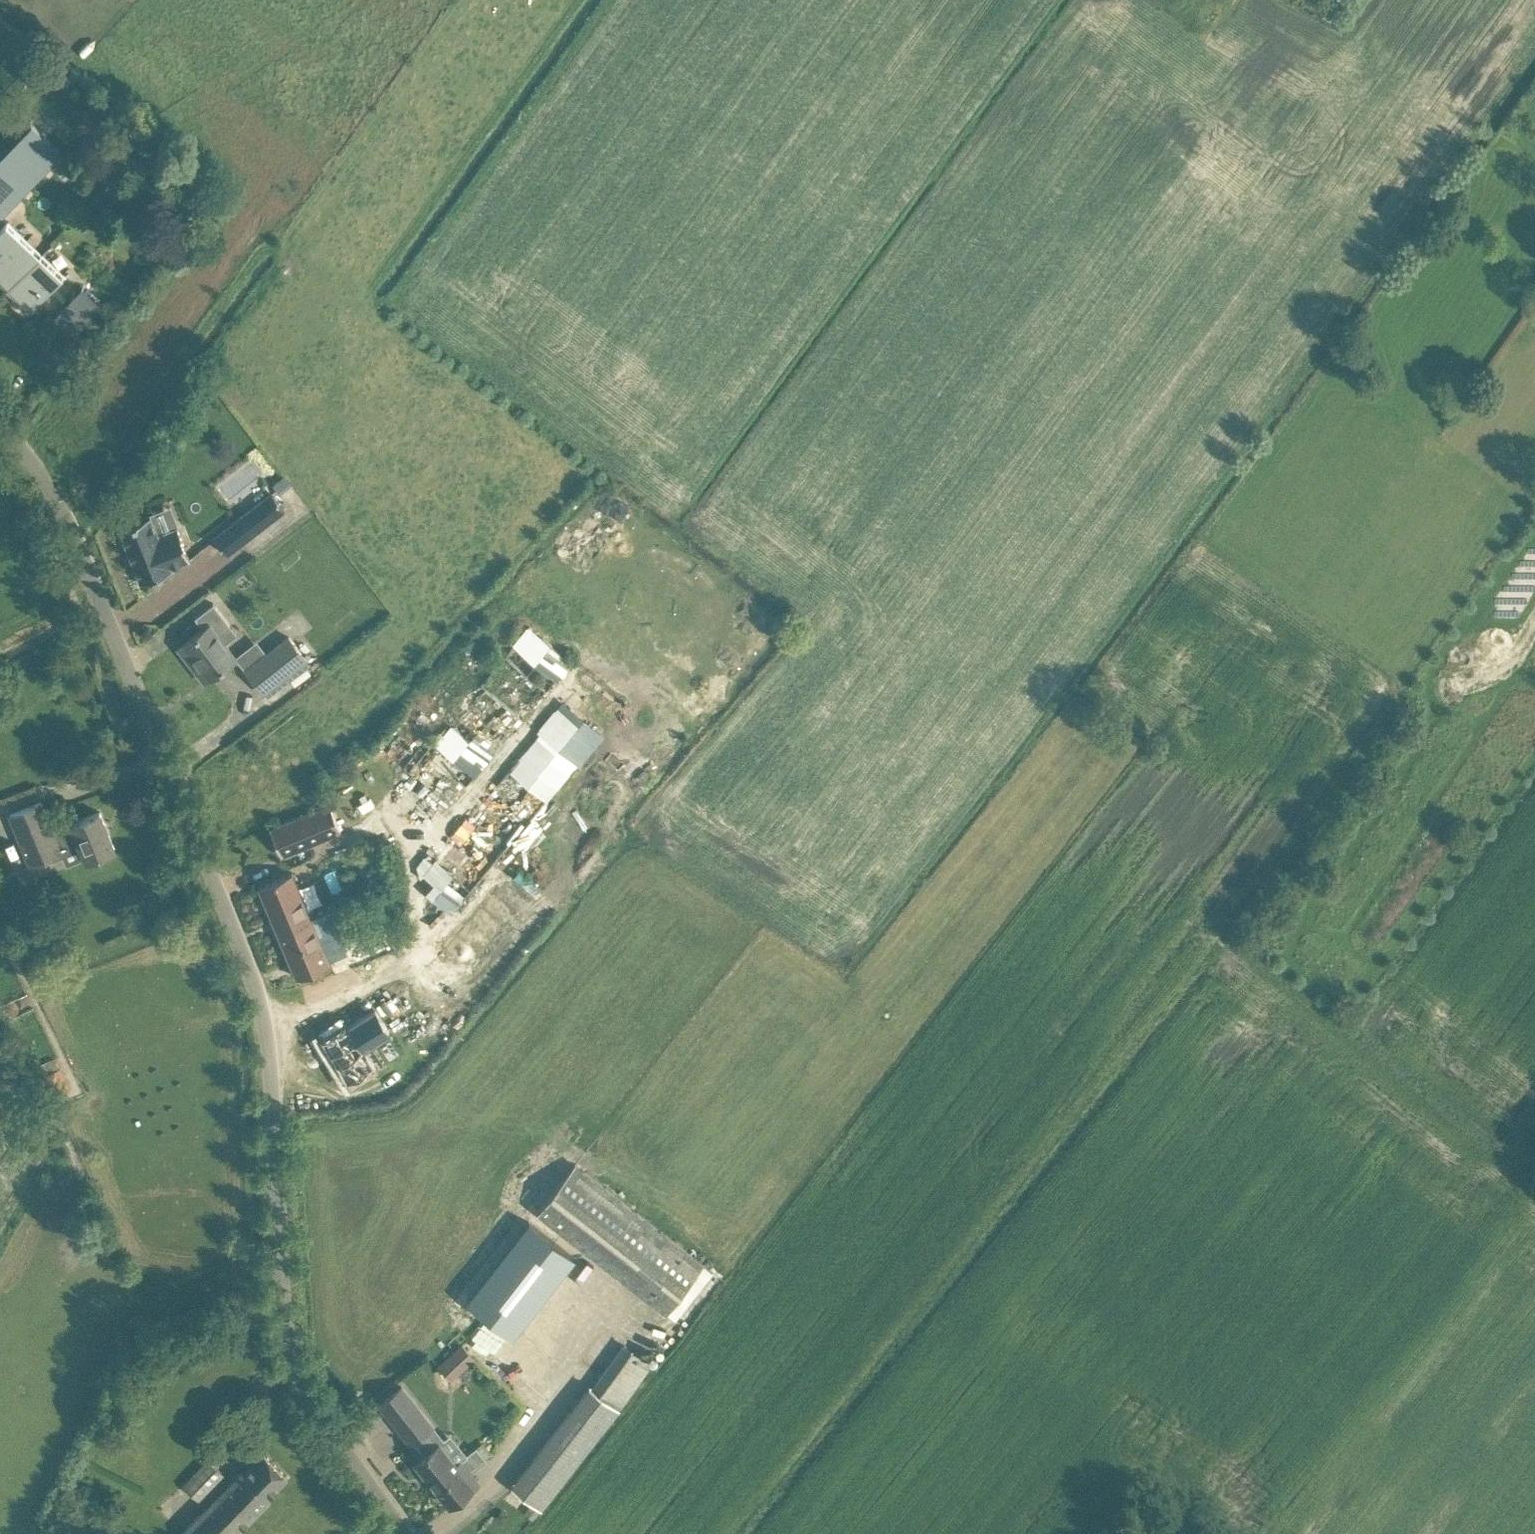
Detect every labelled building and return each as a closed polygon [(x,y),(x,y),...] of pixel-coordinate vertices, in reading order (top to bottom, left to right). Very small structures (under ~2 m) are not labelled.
[(32,123),(0,156),(0,214),(2,216),(63,153),(32,123)] [(41,253),(8,221),(0,229),(0,278),(9,286),(41,253)] [(41,253),(9,286),(31,308),(64,274),(41,253)] [(81,286),(54,315),(74,334),(102,305),(81,286)] [(243,541),(285,509),(271,491),(230,524),(243,541)] [(158,534),(150,515),(151,515),(150,514),(119,527),(119,528),(120,528),(141,580),(140,580),(141,581),(172,568),(171,567),(170,566),(188,558),(189,559),(190,558),(177,525),(176,526),(158,534)] [(210,676),(235,656),(217,633),(230,623),(213,602),(195,616),(203,627),(179,646),(190,660),(195,657),(210,676)] [(516,646),(564,679),(579,657),(531,624),(516,646)] [(263,692),(307,659),(289,636),(245,669),(263,692)] [(563,698),(514,774),(558,802),(607,727),(563,698)] [(437,742),(479,775),(495,755),(453,721),(437,742)] [(78,840),(86,859),(115,847),(100,810),(71,822),(72,823),(53,831),(41,801),(10,813),(30,863),(61,851),(60,847),(78,840)] [(341,830),(329,802),(270,827),(281,854),(341,830)] [(431,851),(417,866),(437,883),(431,890),(455,912),(475,890),(431,851)] [(292,871),(258,885),(296,976),(330,962),(329,960),(347,952),(329,910),(311,917),(292,871)] [(341,1078),(371,1066),(364,1049),(392,1038),(382,1012),(354,1023),(352,1019),(323,1031),(341,1078)] [(57,1057),(40,1065),(54,1096),(71,1088),(57,1057)] [(572,1161),(537,1208),(670,1310),(706,1263),(572,1161)] [(530,1220),(468,1298),(514,1334),(576,1256),(530,1220)] [(474,1356),(463,1344),(440,1365),(441,1367),(450,1358),(460,1369),(474,1356)] [(590,1384),(512,1484),(533,1501),(525,1510),(533,1516),(619,1406),(651,1362),(625,1344),(594,1387),(590,1384)] [(401,1385),(379,1402),(410,1441),(414,1439),(425,1453),(416,1460),(450,1504),(478,1482),(470,1471),(486,1458),(476,1446),(455,1462),(439,1442),(438,1442),(427,1428),(432,1424),(401,1385)] [(181,1531),(184,1533),(234,1533),(271,1498),(268,1495),(288,1476),(264,1452),(244,1472),(242,1469),(181,1531)] [(223,1473),(208,1459),(192,1475),(207,1489),(223,1473)]
